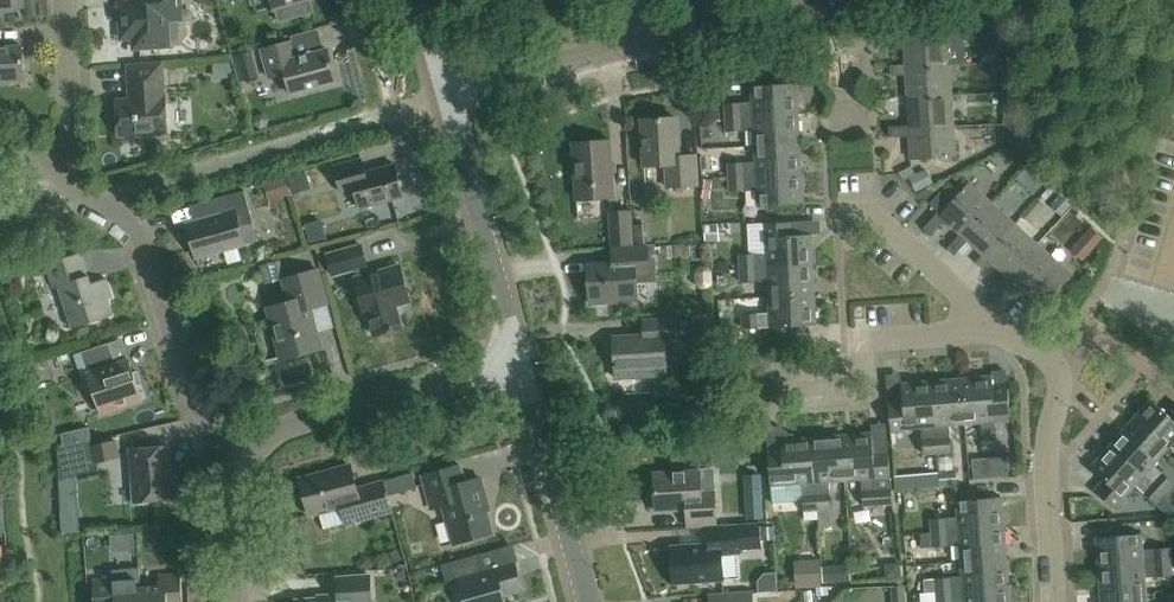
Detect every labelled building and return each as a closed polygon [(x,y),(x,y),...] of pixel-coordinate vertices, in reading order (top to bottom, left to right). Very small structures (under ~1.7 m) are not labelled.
[(19,0),(0,0),(0,10),(20,9),(19,0)] [(119,3),(121,38),(133,37),(134,48),(169,45),(167,19),(182,18),(180,0),(130,0),(130,2),(119,3)] [(273,10),(309,0),(271,0),(273,10)] [(950,32),(950,34),(907,36),(907,33),(895,34),(895,45),(906,44),(907,64),(907,67),(947,64),(947,66),(952,66),(951,47),(965,46),(964,31),(950,32)] [(336,80),(328,48),(298,56),(293,40),(261,48),(269,77),(285,72),(291,93),(336,80)] [(22,45),(0,47),(0,80),(24,78),(22,45)] [(239,81),(244,79),(244,80),(258,76),(252,51),(237,55),(233,56),(239,81)] [(168,132),(165,97),(164,97),(161,63),(128,65),(130,91),(132,91),(132,99),(116,100),(118,135),(168,132)] [(947,97),(953,97),(952,66),(947,66),(947,64),(907,67),(907,64),(891,65),(891,74),(907,73),(908,94),(909,98),(947,95),(947,97)] [(727,117),(800,114),(798,84),(752,86),(753,102),(726,103),(727,117)] [(950,128),(955,128),(953,97),(947,97),(947,95),(909,98),(908,94),(898,95),(898,105),(908,105),(909,125),(910,129),(949,126),(950,128)] [(800,114),(727,117),(727,131),(755,130),(756,145),(801,143),(800,114)] [(682,117),(683,140),(704,139),(702,116),(682,117)] [(697,185),(695,155),(679,156),(677,119),(662,120),(661,118),(644,119),(646,139),(643,139),(645,168),(666,166),(667,188),(697,185)] [(910,129),(909,125),(900,126),(900,137),(910,136),(911,160),(956,158),(955,128),(950,128),(949,126),(910,129)] [(615,197),(611,141),(574,143),(577,200),(615,197)] [(801,143),(756,145),(756,161),(729,163),(730,176),(802,173),(801,143)] [(403,196),(394,163),(365,171),(361,158),(334,165),(341,191),(355,187),(360,208),(403,196)] [(1018,177),(1025,182),(1034,172),(1028,166),(1018,177)] [(292,194),(311,188),(306,169),(287,175),(292,194)] [(802,173),(730,176),(731,191),(757,190),(758,205),(804,203),(802,173)] [(264,183),(269,201),(291,194),(286,176),(264,183)] [(1017,176),(998,197),(1048,240),(1067,218),(1017,176)] [(930,204),(938,211),(930,221),(924,228),(932,235),(938,228),(945,220),(960,233),(962,235),(989,205),(990,207),(993,204),(970,182),(960,193),(949,182),(930,204)] [(197,257),(245,244),(258,240),(244,190),(217,197),(221,213),(187,223),(197,257)] [(946,248),(954,255),(967,240),(982,253),(985,256),(1012,226),(1013,227),(1016,224),(993,204),(990,207),(989,205),(962,235),(960,233),(946,248)] [(632,244),(630,211),(609,213),(611,246),(632,244)] [(762,222),(762,237),(767,236),(768,253),(740,254),(741,267),(813,263),(811,234),(792,235),(792,221),(762,222)] [(1035,247),(1038,244),(1016,224),(1013,227),(1012,226),(985,256),(982,253),(975,262),(983,269),(990,261),(1005,274),(1007,276),(1034,246),(1035,247)] [(411,290),(406,287),(400,264),(368,273),(366,265),(367,265),(361,244),(327,254),(333,275),(355,268),(357,277),(355,277),(365,314),(368,313),(374,334),(402,326),(400,317),(396,315),(393,306),(410,301),(408,294),(411,290)] [(1017,294),(1021,290),(1030,298),(1038,289),(1049,298),(1071,274),(1038,244),(1035,247),(1034,246),(1007,276),(1005,274),(998,282),(991,290),(1000,298),(1004,293),(1007,295),(1017,294)] [(648,274),(647,247),(613,249),(614,264),(588,265),(591,304),(637,301),(636,275),(648,274)] [(113,314),(108,298),(112,297),(106,278),(91,283),(89,275),(87,275),(79,252),(46,263),(54,287),(59,286),(72,328),(113,314)] [(770,296),(814,294),(813,263),(741,267),(742,282),(769,281),(770,296)] [(697,284),(701,288),(708,287),(712,283),(711,269),(707,265),(700,265),(696,270),(697,284)] [(309,308),(327,303),(318,269),(283,278),(289,302),(269,307),(283,358),(320,348),(309,308)] [(798,339),(797,326),(816,324),(814,294),(770,296),(771,311),(743,313),(744,329),(768,327),(769,341),(798,339)] [(710,329),(710,313),(692,314),(693,330),(710,329)] [(615,371),(633,369),(633,382),(638,386),(647,385),(650,382),(650,368),(666,367),(664,340),(680,339),(679,319),(643,322),(644,336),(613,338),(615,371)] [(146,397),(137,370),(133,371),(129,360),(121,362),(120,361),(116,362),(109,342),(74,354),(87,393),(94,390),(101,412),(146,397)] [(283,363),(286,387),(320,382),(317,359),(283,363)] [(751,377),(750,360),(737,362),(739,378),(751,377)] [(1008,393),(994,394),(993,375),(961,378),(965,424),(981,422),(983,449),(999,448),(996,422),(1010,420),(1008,393)] [(965,424),(961,378),(931,381),(938,453),(952,452),(950,425),(965,424)] [(938,453),(931,381),(901,383),(903,402),(889,403),(892,432),(906,431),(906,428),(922,427),(924,454),(938,453)] [(1165,412),(1151,399),(1130,422),(1165,453),(1173,442),(1173,403),(1165,412)] [(1130,422),(1111,444),(1166,493),(1173,484),(1173,483),(1154,465),(1165,453),(1130,422)] [(842,435),(845,480),(862,478),(864,505),(892,503),(888,452),(874,453),(872,433),(842,435)] [(812,438),(818,510),(832,509),(830,481),(845,480),(842,435),(812,438)] [(769,450),(770,459),(772,488),(787,487),(787,484),(802,483),(804,511),(818,510),(812,438),(782,440),(783,449),(769,450)] [(87,446),(91,463),(120,457),(116,439),(87,446)] [(1116,509),(1126,498),(1125,497),(1135,485),(1156,504),(1166,493),(1111,444),(1091,467),(1105,479),(1095,490),(1116,509)] [(175,498),(173,472),(169,472),(167,445),(129,448),(133,501),(175,498)] [(390,511),(382,481),(357,488),(350,464),(300,478),(310,514),(342,505),(347,523),(390,511)] [(461,465),(422,476),(431,507),(443,504),(453,543),(493,532),(483,499),(487,498),(481,478),(466,482),(461,465)] [(709,526),(717,525),(715,490),(702,491),(700,470),(655,473),(657,511),(688,509),(689,526),(709,524),(709,526)] [(940,485),(957,484),(956,471),(939,473),(940,485)] [(933,533),(1005,527),(1002,496),(957,500),(958,516),(931,518),(933,533)] [(760,524),(738,526),(718,527),(717,525),(709,526),(710,544),(672,547),(674,584),(724,580),(722,556),(740,554),(740,546),(762,544),(760,524)] [(962,560),(1007,557),(1005,527),(933,533),(934,546),(961,544),(962,560)] [(1099,567),(1171,561),(1170,547),(1143,550),(1142,533),(1096,536),(1099,567)] [(483,572),(477,554),(442,564),(447,582),(459,579),(466,601),(505,601),(502,593),(522,587),(514,561),(494,567),(494,569),(483,572)] [(937,592),(1009,586),(1007,557),(962,560),(963,575),(936,578),(937,592)] [(819,558),(793,560),(796,588),(822,585),(819,558)] [(1171,561),(1099,567),(1101,596),(1146,592),(1145,577),(1172,575),(1171,561)] [(94,601),(141,601),(140,587),(139,567),(112,569),(113,578),(93,580),(94,601)] [(141,601),(182,601),(180,573),(159,575),(159,586),(140,587),(141,601)] [(370,574),(337,576),(338,594),(326,594),(326,597),(295,599),(296,601),(371,601),(370,574)] [(937,592),(938,601),(1010,601),(1009,586),(937,592)] [(752,592),(710,595),(711,601),(753,601),(752,592)] [(1101,596),(1101,601),(1147,601),(1146,592),(1101,596)]
